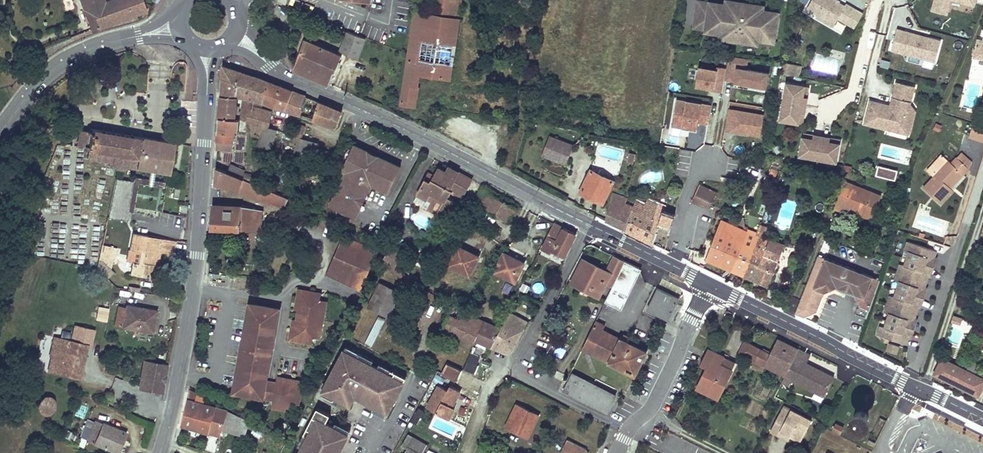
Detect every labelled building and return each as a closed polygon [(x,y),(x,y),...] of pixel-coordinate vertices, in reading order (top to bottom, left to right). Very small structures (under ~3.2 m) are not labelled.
[(96,28),(85,0),(80,0),(92,30),(96,28)] [(96,28),(145,9),(142,0),(110,0),(104,2),(103,0),(85,0),(96,28)] [(455,30),(459,0),(435,0),(433,14),(415,11),(413,23),(455,30)] [(840,26),(843,21),(849,24),(858,10),(851,6),(850,8),(838,0),(818,0),(813,8),(823,15),(840,26)] [(932,10),(949,14),(952,0),(934,0),(932,10)] [(708,3),(696,1),(692,26),(704,28),(708,3)] [(730,1),(730,3),(724,3),(725,2),(724,2),(723,5),(708,2),(708,3),(704,28),(704,30),(705,30),(713,31),(713,32),(719,33),(718,36),(719,36),(724,37),(724,39),(750,43),(751,41),(756,42),(757,40),(762,41),(763,39),(772,41),(777,13),(761,11),(762,9),(761,9),(756,8),(757,5),(756,5),(730,1)] [(867,16),(858,10),(849,24),(858,30),(867,16)] [(838,28),(840,26),(823,15),(821,18),(838,28)] [(449,76),(455,30),(413,23),(401,105),(414,107),(420,72),(449,76)] [(935,68),(943,39),(897,26),(891,50),(924,59),(923,65),(935,68)] [(358,58),(366,38),(347,31),(340,50),(358,58)] [(329,85),(341,53),(304,37),(294,70),(329,85)] [(977,40),(973,58),(982,60),(982,41),(977,40)] [(785,74),(797,77),(800,68),(787,64),(785,74)] [(244,98),(241,120),(254,122),(252,134),(262,138),(259,146),(272,150),(277,130),(268,127),(272,113),(262,109),(263,103),(262,103),(250,100),(256,78),(223,67),(223,77),(238,82),(237,98),(244,98)] [(723,93),(727,68),(719,67),(718,71),(700,67),(696,85),(708,87),(708,90),(723,93)] [(804,79),(806,69),(800,68),(797,77),(804,79)] [(223,77),(221,97),(237,98),(238,82),(223,77)] [(256,78),(250,100),(262,103),(269,83),(256,78)] [(900,104),(895,106),(875,102),(869,124),(890,129),(890,128),(908,132),(913,111),(909,110),(911,102),(915,102),(919,87),(901,82),(897,98),(901,99),(900,104)] [(269,83),(262,103),(263,103),(272,106),(279,87),(269,83)] [(811,107),(812,99),(808,98),(810,88),(791,85),(786,122),(804,125),(805,114),(810,115),(811,107)] [(279,87),(272,106),(285,111),(292,92),(279,87)] [(292,92),(285,111),(300,116),(306,98),(292,92)] [(221,97),(219,118),(235,120),(236,116),(238,116),(238,113),(236,113),(237,98),(221,97)] [(306,98),(300,116),(313,120),(319,103),(306,98)] [(674,98),(672,126),(698,128),(699,123),(710,124),(712,101),(674,98)] [(913,111),(908,132),(914,134),(920,111),(914,105),(915,102),(911,102),(909,110),(913,111)] [(319,103),(313,120),(336,128),(342,112),(319,103)] [(761,136),(764,116),(729,109),(725,130),(761,136)] [(219,118),(218,133),(234,134),(238,135),(239,120),(235,120),(219,118)] [(498,121),(497,128),(509,131),(510,124),(498,121)] [(972,121),(967,136),(982,141),(982,125),(972,121)] [(287,133),(286,138),(301,142),(302,139),(305,127),(296,124),(292,135),(287,133)] [(81,132),(78,146),(84,147),(84,148),(86,149),(86,151),(88,152),(87,158),(114,163),(117,169),(118,169),(124,170),(126,168),(138,170),(139,168),(138,168),(142,138),(90,130),(89,133),(81,132)] [(218,133),(217,141),(233,143),(234,134),(218,133)] [(567,164),(573,145),(550,136),(543,155),(567,164)] [(841,163),(844,145),(834,143),(835,139),(827,137),(818,136),(818,140),(808,138),(804,157),(823,160),(841,163)] [(142,138),(138,168),(139,168),(150,170),(156,171),(169,173),(175,144),(142,138)] [(301,142),(298,156),(313,160),(316,147),(317,143),(302,139),(301,142)] [(217,141),(217,149),(232,150),(233,143),(217,141)] [(355,218),(361,204),(358,203),(360,198),(364,200),(371,185),(390,194),(401,168),(377,158),(374,160),(373,162),(369,161),(370,158),(368,153),(353,146),(341,172),(346,174),(330,207),(355,218)] [(329,151),(320,149),(316,161),(323,163),(326,156),(327,156),(329,151)] [(972,161),(962,152),(957,156),(969,168),(972,161)] [(377,158),(368,153),(370,158),(369,161),(373,162),(374,160),(377,158)] [(952,162),(942,154),(927,169),(934,176),(923,187),(940,202),(953,189),(966,175),(964,173),(969,168),(957,156),(952,162)] [(231,164),(227,173),(242,179),(242,175),(243,169),(231,164)] [(900,180),(902,170),(883,165),(881,175),(900,180)] [(215,168),(214,184),(284,207),(288,198),(262,187),(242,179),(227,173),(215,168)] [(473,180),(450,168),(447,173),(440,169),(435,177),(433,182),(426,180),(418,194),(427,199),(446,209),(451,199),(448,198),(452,191),(463,197),(473,180)] [(603,203),(614,181),(591,169),(580,192),(603,203)] [(134,182),(128,213),(134,213),(139,183),(163,186),(164,182),(155,180),(156,171),(150,170),(149,179),(135,177),(134,182)] [(429,174),(426,180),(433,182),(435,177),(429,174)] [(242,175),(242,179),(262,187),(263,184),(242,175)] [(115,179),(108,218),(127,221),(128,213),(134,182),(115,179)] [(855,208),(873,215),(881,196),(844,181),(834,209),(842,212),(845,205),(855,208)] [(691,201),(708,210),(717,192),(699,184),(691,201)] [(484,191),(476,205),(509,222),(516,209),(484,191)] [(606,220),(625,230),(630,215),(621,211),(622,207),(623,201),(611,197),(606,220)] [(442,217),(446,209),(427,199),(423,206),(442,217)] [(451,199),(446,209),(452,212),(454,211),(458,205),(457,202),(451,199)] [(661,224),(665,212),(663,211),(663,208),(646,202),(644,206),(640,217),(631,214),(632,211),(622,207),(621,211),(630,215),(625,230),(652,243),(658,223),(661,224)] [(640,217),(644,206),(635,203),(632,211),(631,214),(640,217)] [(211,229),(261,231),(262,211),(241,207),(213,205),(211,229)] [(872,219),(873,215),(855,208),(853,212),(872,219)] [(661,224),(671,227),(674,215),(665,212),(661,224)] [(745,276),(756,235),(749,232),(721,220),(706,260),(745,276)] [(554,223),(547,235),(548,236),(543,249),(551,253),(552,251),(565,257),(576,234),(554,223)] [(147,274),(147,277),(158,279),(160,266),(159,265),(156,265),(158,252),(161,253),(173,255),(173,254),(176,241),(159,238),(158,242),(148,240),(149,236),(134,234),(131,250),(141,252),(139,263),(138,271),(147,274)] [(784,245),(756,235),(745,276),(769,285),(784,245)] [(343,237),(331,265),(365,281),(374,261),(378,252),(343,237)] [(882,327),(878,326),(876,333),(881,335),(879,339),(885,341),(886,337),(903,343),(906,335),(900,333),(902,325),(905,316),(912,319),(917,304),(910,302),(912,294),(915,286),(922,288),(926,274),(920,272),(922,264),(925,256),(932,258),(934,250),(906,241),(903,250),(907,251),(903,265),(898,264),(893,279),(897,280),(892,296),(888,295),(883,311),(887,312),(882,327)] [(391,246),(383,262),(395,269),(404,254),(391,246)] [(102,247),(97,269),(107,279),(115,272),(111,268),(114,257),(116,257),(118,248),(112,247),(112,249),(102,247)] [(441,263),(448,251),(439,247),(433,258),(441,263)] [(458,247),(450,265),(469,275),(478,257),(458,247)] [(495,271),(500,273),(509,256),(503,253),(495,271)] [(874,290),(878,279),(827,259),(819,255),(796,314),(804,317),(818,312),(825,293),(837,287),(856,294),(861,307),(867,309),(874,290)] [(509,256),(500,273),(515,281),(524,263),(509,256)] [(922,264),(933,266),(935,259),(932,258),(925,256),(922,264)] [(571,283),(590,292),(593,287),(601,291),(605,282),(613,286),(624,262),(614,257),(606,271),(582,260),(571,283)] [(613,286),(610,291),(624,298),(638,269),(639,268),(626,261),(625,261),(624,262),(613,286)] [(132,274),(147,277),(147,274),(138,271),(139,263),(134,263),(132,274)] [(920,272),(926,274),(930,275),(933,266),(922,264),(920,272)] [(361,291),(365,281),(331,265),(326,275),(361,291)] [(399,293),(382,284),(370,306),(388,315),(399,293)] [(915,286),(912,294),(922,297),(925,289),(922,288),(915,286)] [(593,287),(590,292),(598,296),(601,291),(593,287)] [(657,294),(655,294),(647,308),(667,319),(678,298),(667,293),(659,289),(657,294)] [(312,343),(313,337),(314,330),(321,331),(325,309),(318,308),(320,301),(321,295),(299,290),(297,303),(300,304),(299,311),(297,320),(296,327),(293,326),(290,339),(312,343)] [(442,299),(426,290),(425,292),(423,295),(434,301),(436,299),(440,302),(442,299)] [(610,291),(608,296),(621,303),(624,298),(610,291)] [(910,302),(917,304),(920,305),(922,297),(912,294),(910,302)] [(608,296),(595,321),(598,323),(608,303),(619,308),(621,303),(608,296)] [(318,308),(325,309),(326,302),(320,301),(318,308)] [(99,305),(96,319),(107,321),(110,308),(99,305)] [(268,373),(275,335),(272,335),(273,328),(276,328),(279,309),(252,305),(250,314),(250,315),(253,319),(252,324),(251,323),(250,331),(251,331),(245,368),(243,367),(242,375),(243,375),(242,380),(238,383),(238,384),(236,393),(263,398),(266,382),(267,379),(264,379),(265,372),(268,373)] [(454,305),(443,328),(475,343),(476,340),(485,322),(477,317),(454,305)] [(127,309),(119,307),(116,325),(124,326),(124,328),(153,333),(157,312),(127,306),(127,309)] [(500,329),(492,347),(508,353),(513,349),(526,322),(508,313),(500,329)] [(248,314),(236,383),(238,384),(238,383),(242,380),(243,375),(242,375),(243,367),(245,368),(251,331),(250,331),(251,323),(252,324),(253,319),(250,315),(250,314),(248,314)] [(945,343),(959,348),(963,337),(969,339),(975,322),(955,314),(945,343)] [(386,320),(379,316),(365,342),(372,346),(386,320)] [(905,316),(902,325),(912,328),(915,319),(912,319),(905,316)] [(595,321),(583,348),(635,373),(644,355),(637,352),(639,348),(627,342),(629,338),(623,335),(621,339),(602,330),(605,325),(598,323),(595,321)] [(485,322),(476,340),(492,347),(500,329),(485,322)] [(900,333),(906,335),(909,335),(912,328),(902,325),(900,333)] [(84,344),(55,337),(51,356),(53,356),(49,371),(80,378),(85,356),(81,355),(84,344)] [(755,346),(745,342),(739,353),(749,357),(755,360),(753,363),(753,365),(762,369),(765,364),(786,374),(783,381),(791,385),(793,380),(816,391),(818,387),(828,392),(835,377),(825,371),(823,375),(819,373),(821,369),(806,362),(810,355),(777,338),(771,351),(770,354),(763,350),(755,346)] [(896,345),(887,342),(885,350),(893,352),(896,345)] [(346,345),(344,349),(370,364),(373,360),(346,345)] [(344,349),(322,389),(337,397),(349,404),(355,392),(375,402),(374,405),(387,412),(406,377),(395,371),(392,376),(377,367),(370,364),(344,349)] [(697,389),(718,399),(727,380),(731,371),(719,364),(723,357),(708,349),(700,365),(707,369),(697,389)] [(475,372),(482,355),(471,351),(464,368),(475,372)] [(731,371),(735,364),(725,359),(725,358),(723,357),(719,364),(731,371)] [(167,365),(143,358),(138,391),(161,394),(163,385),(163,384),(160,383),(161,376),(165,376),(167,365)] [(934,374),(978,397),(982,386),(982,380),(942,359),(934,374)] [(395,371),(379,363),(377,367),(392,376),(395,371)] [(457,368),(446,363),(442,373),(456,380),(461,369),(457,368)] [(573,373),(569,382),(611,403),(615,395),(573,373)] [(290,383),(278,381),(277,384),(266,382),(263,398),(274,400),(281,401),(280,408),(290,410),(292,403),(299,404),(303,382),(291,380),(290,383)] [(569,382),(564,390),(607,412),(611,403),(569,382)] [(426,407),(448,419),(454,408),(451,406),(459,391),(449,385),(447,390),(438,385),(426,407)] [(818,387),(816,391),(825,396),(828,392),(818,387)] [(337,397),(322,389),(320,393),(335,401),(337,397)] [(189,391),(182,425),(220,437),(223,431),(245,437),(249,423),(227,412),(205,404),(206,398),(197,396),(198,393),(189,391)] [(40,408),(41,410),(42,411),(44,412),(46,414),(48,414),(49,414),(52,412),(53,411),(54,408),(55,406),(54,402),(54,400),(52,399),(50,398),(48,398),(46,398),(43,399),(41,402),(40,404),(40,408)] [(506,426),(515,431),(516,429),(529,435),(539,416),(518,404),(506,426)] [(769,430),(777,434),(779,430),(790,435),(800,440),(810,418),(782,404),(769,430)] [(387,412),(374,405),(372,409),(385,416),(387,412)] [(318,407),(307,427),(311,430),(302,447),(299,452),(335,452),(338,449),(340,450),(348,434),(334,427),(326,422),(331,414),(318,407)] [(850,425),(852,428),(854,430),(858,432),(861,432),(864,431),(867,429),(869,426),(870,422),(870,419),(869,416),(866,413),(863,411),(860,411),(857,411),(853,413),(851,415),(850,418),(849,422),(850,425)] [(87,441),(116,452),(120,442),(122,443),(126,433),(95,421),(88,439),(87,441)] [(336,422),(334,427),(348,434),(350,430),(336,422)] [(835,423),(832,430),(841,434),(844,427),(835,423)] [(876,423),(866,442),(872,445),(882,426),(876,423)] [(311,430),(307,427),(298,444),(302,447),(311,430)] [(516,429),(515,431),(528,437),(529,435),(516,429)] [(779,430),(777,434),(787,439),(790,435),(779,430)] [(407,435),(402,445),(408,448),(413,438),(407,435)] [(426,446),(413,438),(408,448),(405,452),(422,452),(426,446)] [(562,452),(564,452),(589,452),(568,440),(562,452)]
